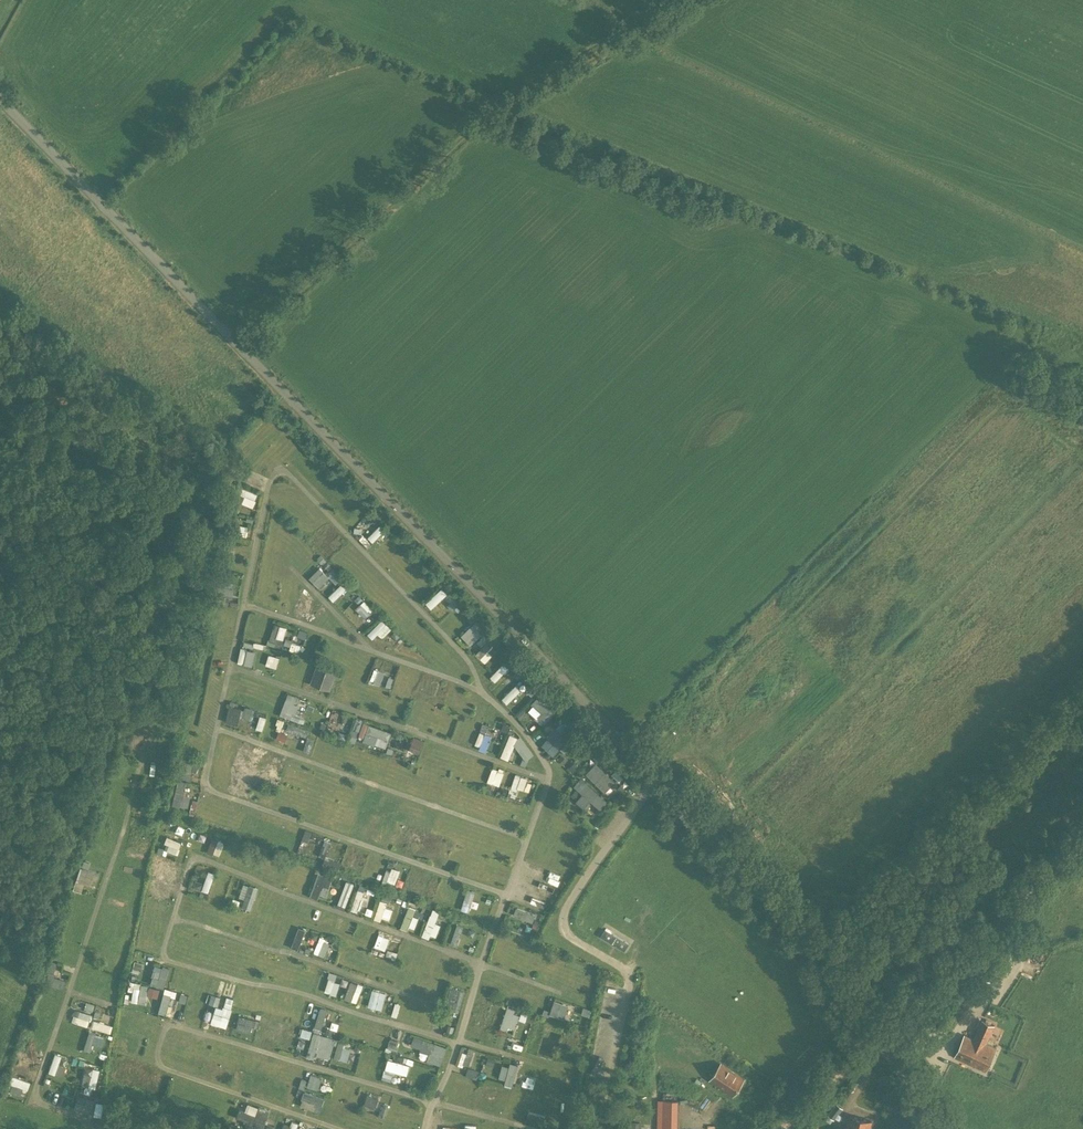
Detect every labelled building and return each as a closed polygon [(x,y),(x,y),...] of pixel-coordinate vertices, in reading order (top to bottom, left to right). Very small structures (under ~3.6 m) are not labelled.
[(237,501),(254,507),(259,493),(241,487),(237,501)] [(255,518),(255,510),(243,509),(242,517),(255,518)] [(330,544),(340,534),(330,525),(320,535),(330,544)] [(382,525),(370,536),(375,541),(387,530),(382,525)] [(328,560),(311,577),(321,587),(331,576),(338,583),(344,577),(328,560)] [(336,600),(348,589),(343,584),(331,595),(336,600)] [(443,587),(428,602),(434,608),(449,593),(443,587)] [(356,589),(351,595),(360,603),(365,597),(356,589)] [(300,611),(305,611),(304,616),(312,617),(314,599),(302,597),(300,611)] [(357,608),(372,623),(379,616),(364,601),(357,608)] [(380,633),(385,637),(394,628),(384,618),(370,633),(375,638),(380,633)] [(276,623),(270,644),(284,648),(290,627),(276,623)] [(473,645),(485,633),(475,623),(463,635),(473,645)] [(287,638),(285,647),(302,651),(306,634),(301,633),(299,641),(287,638)] [(485,646),(490,639),(484,634),(478,642),(485,646)] [(485,663),(497,655),(489,644),(477,652),(485,663)] [(272,653),(282,656),(285,649),(274,646),(272,653)] [(243,647),(239,662),(254,666),(258,651),(243,647)] [(268,664),(279,667),(282,657),(271,654),(268,664)] [(505,661),(492,676),(498,681),(511,666),(505,661)] [(316,666),(311,683),(330,691),(336,674),(316,666)] [(373,682),(383,684),(385,671),(376,669),(373,682)] [(387,674),(386,678),(390,679),(388,686),(393,687),(396,676),(387,674)] [(511,689),(521,679),(517,675),(512,680),(510,678),(505,683),(511,689)] [(524,678),(504,698),(509,703),(529,684),(524,678)] [(431,679),(426,691),(438,695),(442,683),(431,679)] [(283,716),(306,722),(307,717),(297,714),(302,696),(288,692),(283,716)] [(542,695),(530,708),(547,723),(559,710),(542,695)] [(232,701),(227,721),(241,724),(243,716),(253,719),(256,707),(232,701)] [(265,730),(267,718),(261,717),(259,729),(265,730)] [(283,721),(278,738),(288,741),(289,737),(307,742),(305,750),(313,752),(316,739),(309,737),(311,728),(283,721)] [(388,749),(394,731),(365,721),(361,732),(356,730),(353,737),(388,749)] [(485,723),(483,731),(489,732),(491,724),(485,723)] [(542,743),(556,755),(571,738),(558,726),(542,743)] [(140,731),(140,736),(143,736),(143,739),(149,739),(150,731),(140,731)] [(477,747),(489,751),(494,735),(481,731),(477,747)] [(421,754),(427,740),(416,735),(410,750),(421,754)] [(246,745),(242,759),(253,762),(257,749),(246,745)] [(271,767),(284,771),(288,759),(276,754),(271,767)] [(601,807),(623,784),(599,761),(576,784),(585,793),(578,800),(587,808),(594,800),(601,807)] [(489,782),(501,786),(507,772),(494,768),(489,782)] [(526,791),(529,777),(517,774),(513,788),(526,791)] [(192,795),(186,794),(188,780),(178,778),(175,805),(191,806),(192,795)] [(235,791),(249,795),(253,782),(239,778),(235,791)] [(369,791),(367,804),(375,805),(374,810),(378,811),(381,793),(369,791)] [(388,813),(400,814),(402,802),(390,801),(388,813)] [(371,813),(374,807),(367,804),(364,810),(371,813)] [(436,827),(439,814),(425,811),(423,824),(436,827)] [(400,813),(398,821),(406,824),(408,816),(400,813)] [(376,838),(378,828),(368,826),(366,836),(376,838)] [(317,837),(318,831),(306,829),(303,844),(309,845),(311,836),(317,837)] [(324,846),(320,853),(327,856),(334,842),(317,834),(314,841),(324,846)] [(434,845),(436,836),(427,834),(422,857),(428,858),(429,855),(437,857),(440,846),(434,845)] [(402,835),(401,846),(410,847),(412,837),(402,835)] [(170,837),(165,849),(179,854),(183,842),(170,837)] [(213,838),(208,852),(221,856),(226,842),(213,838)] [(348,852),(344,864),(355,868),(359,855),(348,852)] [(326,856),(324,865),(340,868),(342,860),(326,856)] [(132,857),(131,863),(147,868),(149,863),(132,857)] [(172,865),(173,858),(163,857),(163,864),(172,865)] [(83,866),(90,868),(92,862),(85,860),(83,866)] [(155,893),(162,895),(168,866),(161,864),(155,893)] [(99,880),(101,872),(81,867),(75,889),(83,892),(86,884),(92,885),(94,879),(99,880)] [(401,870),(388,868),(384,882),(397,885),(401,870)] [(210,891),(217,872),(210,870),(203,889),(210,891)] [(419,892),(422,881),(416,879),(418,873),(412,871),(407,888),(419,892)] [(323,893),(329,895),(335,877),(320,872),(312,896),(321,899),(323,893)] [(340,905),(349,907),(355,882),(346,880),(340,905)] [(536,892),(549,896),(552,886),(539,881),(536,892)] [(243,906),(252,909),(260,887),(245,882),(240,897),(245,899),(243,906)] [(353,910),(360,912),(366,891),(359,889),(353,910)] [(468,890),(463,909),(472,911),(477,892),(468,890)] [(392,920),(394,909),(388,907),(389,901),(381,900),(378,917),(392,920)] [(417,927),(420,917),(415,915),(417,908),(410,905),(402,927),(409,930),(411,925),(417,927)] [(535,922),(538,914),(520,906),(517,914),(535,922)] [(435,908),(424,935),(431,938),(433,934),(438,936),(443,924),(437,922),(441,911),(435,908)] [(460,945),(465,927),(458,924),(452,943),(460,945)] [(299,926),(294,947),(302,949),(307,928),(299,926)] [(629,943),(605,929),(601,936),(624,951),(629,943)] [(379,948),(390,948),(390,936),(379,936),(379,948)] [(326,957),(333,942),(322,937),(315,952),(326,957)] [(980,972),(990,981),(1001,968),(991,960),(980,972)] [(167,987),(171,967),(156,964),(152,984),(167,987)] [(66,989),(69,979),(55,975),(52,985),(66,989)] [(338,995),(342,983),(330,979),(326,991),(338,995)] [(346,998),(360,1002),(365,983),(352,980),(346,998)] [(151,986),(149,995),(159,997),(161,988),(151,986)] [(172,996),(177,997),(178,990),(166,988),(161,1012),(168,1014),(172,996)] [(369,1005),(384,1010),(389,992),(375,988),(369,1005)] [(450,1007),(460,1010),(467,991),(456,988),(450,1007)] [(213,993),(210,1003),(219,1005),(222,996),(213,993)] [(483,1001),(496,1004),(498,996),(485,993),(483,1001)] [(225,1005),(232,1007),(235,999),(228,996),(225,1005)] [(945,996),(929,1020),(947,1032),(963,1008),(945,996)] [(556,999),(552,1014),(567,1018),(571,1004),(556,999)] [(94,1011),(97,1004),(88,1001),(85,1008),(94,1011)] [(477,1018),(491,1022),(494,1012),(487,1010),(489,1004),(482,1002),(477,1018)] [(212,1022),(228,1027),(233,1009),(217,1004),(212,1022)] [(511,1026),(517,1028),(521,1015),(515,1013),(517,1008),(509,1006),(502,1027),(510,1029),(511,1026)] [(316,1028),(323,1031),(330,1009),(322,1007),(316,1028)] [(90,1025),(92,1012),(75,1009),(73,1022),(90,1025)] [(124,1011),(120,1025),(131,1028),(135,1014),(124,1011)] [(522,1019),(535,1022),(537,1013),(524,1011),(522,1019)] [(238,1029),(252,1031),(253,1025),(259,1027),(261,1019),(240,1015),(238,1029)] [(94,1019),(92,1026),(112,1032),(114,1025),(94,1019)] [(955,1057),(986,1071),(996,1049),(986,1045),(995,1025),(982,1020),(973,1039),(965,1035),(955,1057)] [(331,1021),(330,1027),(338,1029),(339,1023),(331,1021)] [(269,1022),(264,1036),(281,1041),(285,1027),(269,1022)] [(294,1024),(291,1034),(298,1036),(301,1026),(294,1024)] [(481,1035),(484,1028),(476,1026),(474,1033),(481,1035)] [(303,1027),(302,1035),(312,1038),(314,1030),(303,1027)] [(95,1043),(103,1046),(106,1036),(90,1031),(85,1049),(92,1051),(95,1043)] [(315,1031),(309,1054),(331,1060),(338,1038),(315,1031)] [(415,1036),(412,1046),(431,1051),(429,1061),(444,1065),(449,1045),(415,1036)] [(392,1039),(390,1047),(399,1050),(402,1041),(392,1039)] [(350,1060),(353,1049),(346,1047),(347,1043),(340,1041),(336,1057),(350,1060)] [(473,1065),(475,1048),(470,1047),(469,1053),(463,1052),(461,1064),(473,1065)] [(32,1070),(36,1056),(20,1052),(18,1060),(22,1061),(21,1067),(32,1070)] [(57,1053),(50,1071),(64,1077),(71,1058),(57,1053)] [(392,1053),(390,1058),(405,1062),(406,1057),(392,1053)] [(488,1063),(494,1065),(496,1058),(490,1056),(488,1063)] [(384,1078),(394,1081),(397,1071),(409,1075),(412,1065),(390,1058),(384,1078)] [(512,1066),(504,1064),(501,1077),(508,1079),(507,1083),(515,1085),(521,1063),(513,1061),(512,1066)] [(83,1085),(97,1088),(102,1065),(88,1062),(83,1085)] [(710,1080),(733,1095),(743,1079),(721,1064),(710,1080)] [(470,1067),(468,1075),(479,1078),(481,1070),(470,1067)] [(262,1087),(264,1076),(240,1072),(238,1083),(262,1087)] [(313,1073),(309,1085),(320,1089),(324,1077),(313,1073)] [(526,1075),(524,1084),(535,1087),(538,1078),(526,1075)] [(22,1096),(24,1088),(30,1089),(32,1080),(15,1076),(10,1092),(22,1096)] [(303,1078),(301,1086),(307,1088),(309,1080),(303,1078)] [(485,1085),(481,1097),(496,1102),(500,1090),(485,1085)] [(304,1098),(306,1090),(300,1088),(297,1096),(304,1098)] [(302,1104),(322,1112),(327,1098),(307,1091),(302,1104)] [(389,1104),(381,1101),(382,1098),(370,1093),(364,1107),(385,1115),(389,1104)] [(80,1094),(75,1108),(92,1113),(96,1099),(80,1094)] [(657,1128),(677,1128),(678,1100),(658,1100),(657,1128)] [(104,1116),(105,1103),(98,1101),(96,1115),(104,1116)] [(832,1108),(838,1113),(842,1108),(836,1103),(832,1108)] [(248,1104),(247,1111),(258,1113),(259,1106),(248,1104)] [(267,1123),(271,1109),(259,1106),(254,1126),(268,1128),(274,1128),(275,1125),(267,1123)] [(546,1122),(548,1116),(531,1111),(529,1117),(546,1122)] [(871,1121),(850,1115),(847,1127),(844,1126),(844,1128),(869,1128),(871,1121)] [(300,1122),(289,1119),(286,1128),(298,1128),(300,1122)]
